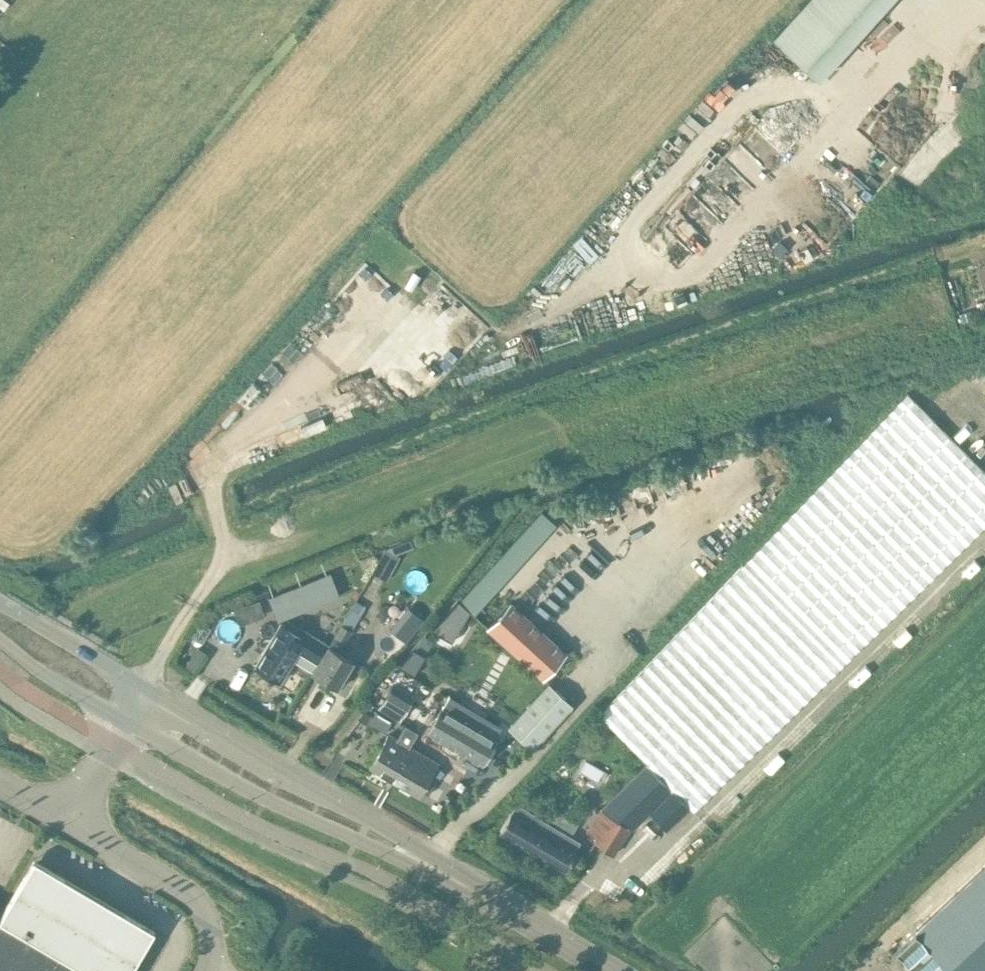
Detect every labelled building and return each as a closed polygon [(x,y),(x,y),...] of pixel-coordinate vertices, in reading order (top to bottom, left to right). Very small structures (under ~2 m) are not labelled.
[(774,36),(819,77),(889,0),(807,0),(774,36)] [(585,829),(594,836),(592,838),(613,854),(629,827),(631,829),(648,811),(666,829),(686,811),(689,814),(984,524),(984,474),(911,399),(598,713),(647,763),(600,807),(585,829)] [(399,556),(386,548),(373,570),(386,578),(399,556)] [(268,597),(278,620),(339,595),(331,572),(268,597)] [(458,599),(431,629),(433,630),(436,632),(451,641),(470,609),(463,604),(460,601),(458,599)] [(511,602),(488,627),(542,677),(565,652),(511,602)] [(318,662),(313,670),(336,684),(337,683),(340,685),(344,684),(348,676),(348,673),(344,671),(352,658),(340,650),(346,641),(357,648),(363,637),(352,631),(353,629),(352,629),(363,610),(353,604),(329,643),(329,644),(318,662)] [(211,628),(207,625),(203,623),(199,620),(190,634),(202,642),(211,628)] [(297,649),(318,662),(329,644),(329,643),(325,641),(310,632),(307,637),(281,621),(266,646),(255,665),(279,680),(297,649)] [(184,666),(193,672),(206,651),(197,645),(184,666)] [(414,647),(398,665),(399,665),(402,666),(413,673),(424,654),(418,650),(415,648),(414,647)] [(548,681),(507,726),(532,749),(573,704),(548,681)] [(391,683),(377,707),(399,720),(413,696),(391,683)] [(467,706),(449,696),(428,730),(447,742),(462,717),(461,717),(467,706)] [(491,721),(467,706),(461,717),(462,717),(447,742),(481,762),(496,737),(485,731),(491,721)] [(369,722),(385,731),(391,720),(375,710),(369,722)] [(370,765),(390,777),(410,744),(417,731),(405,724),(398,737),(390,732),(370,765)] [(428,775),(437,760),(410,744),(390,777),(417,794),(420,789),(428,775)] [(581,840),(548,821),(539,815),(516,802),(511,810),(500,829),(532,848),(565,867),(576,848),(581,840)] [(154,927),(34,857),(0,914),(0,917),(2,918),(59,951),(76,961),(70,970),(129,970),(154,927)] [(59,951),(2,918),(0,917),(0,970),(20,970),(59,951)] [(898,947),(920,970),(956,970),(918,929),(898,947)] [(76,961),(59,951),(20,970),(70,970),(76,961)]
